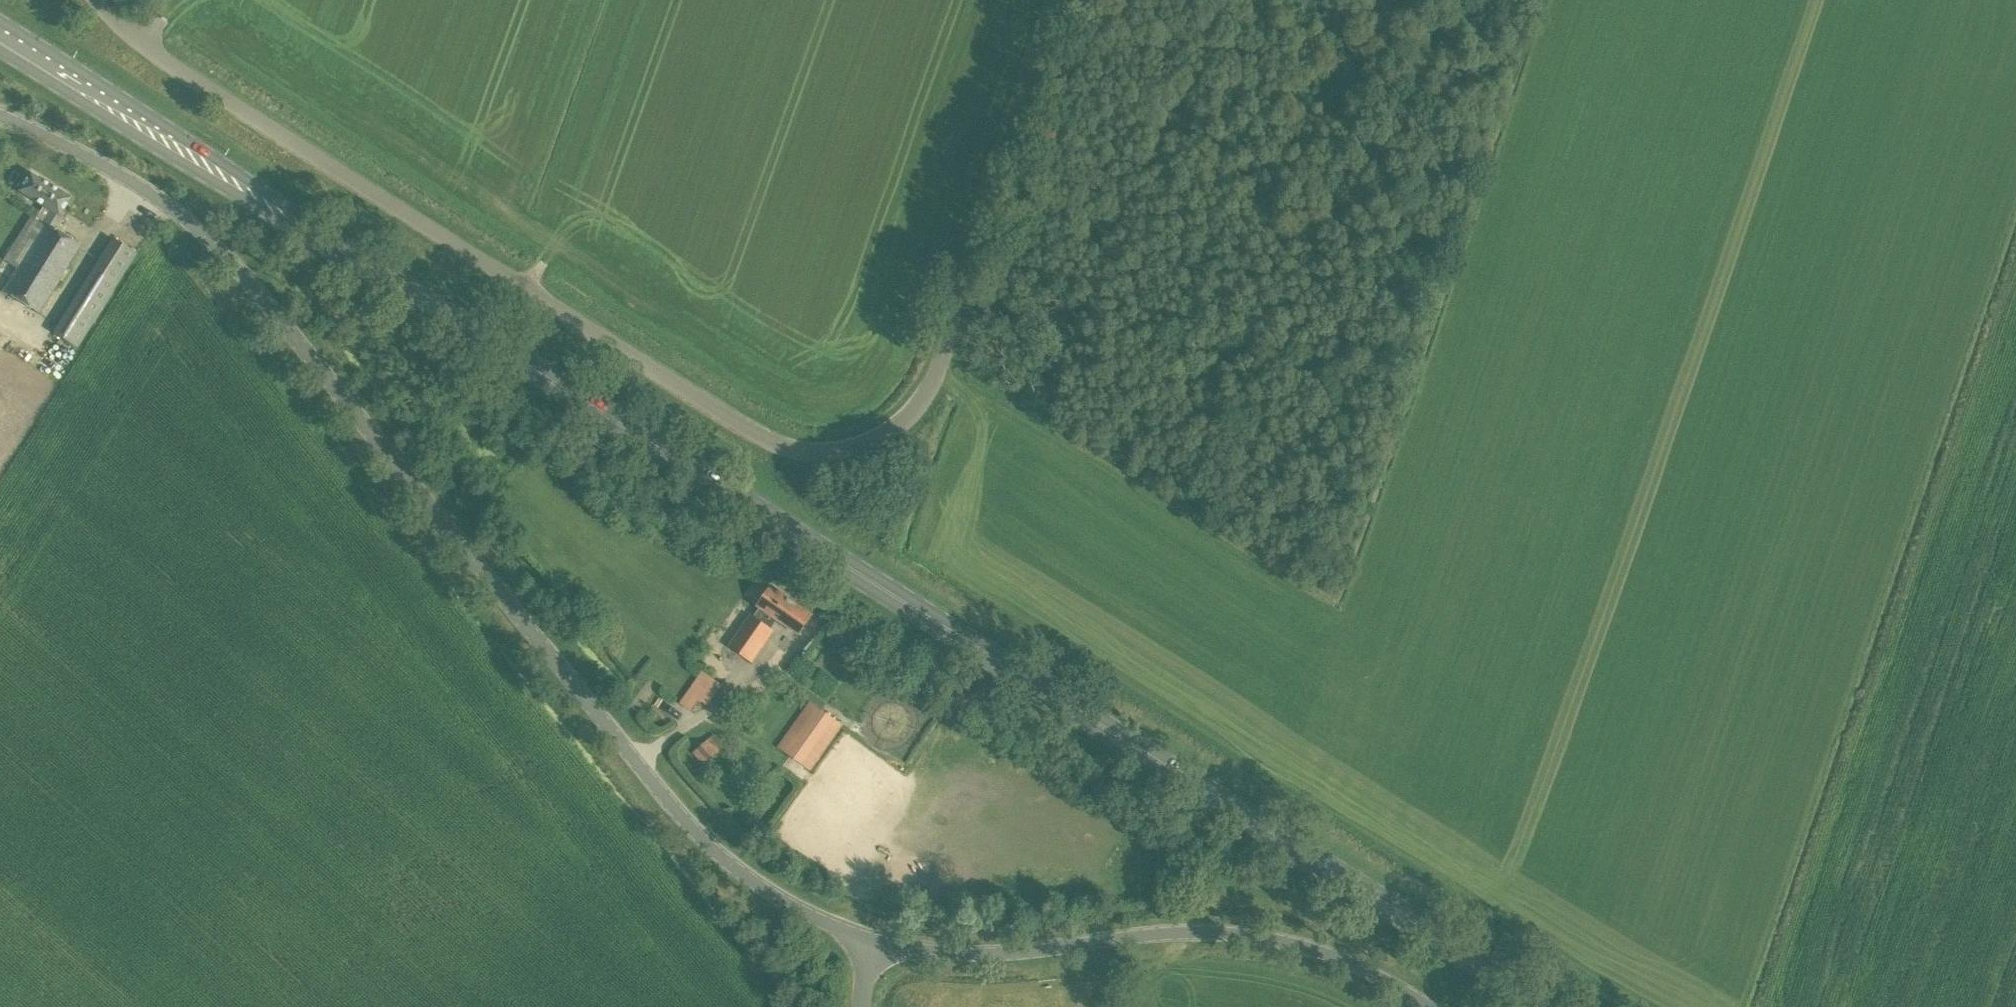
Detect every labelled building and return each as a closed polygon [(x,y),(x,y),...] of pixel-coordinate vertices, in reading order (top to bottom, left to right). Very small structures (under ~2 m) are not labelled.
[(18,191),(44,207),(36,219),(31,215),(3,260),(17,270),(3,291),(37,313),(80,245),(56,230),(63,219),(59,216),(70,198),(30,173),(18,191)] [(77,349),(82,339),(136,253),(112,238),(59,324),(53,333),(77,349)] [(799,634),(812,615),(771,587),(758,606),(761,608),(754,618),(752,616),(730,647),(751,662),(773,631),(770,629),(777,619),(786,625),(799,634)] [(715,695),(722,685),(702,671),(679,704),(690,711),(699,699),(707,704),(714,694),(715,695)] [(809,770),(841,724),(810,702),(778,748),(809,770)] [(708,763),(725,746),(714,733),(696,749),(708,763)]
